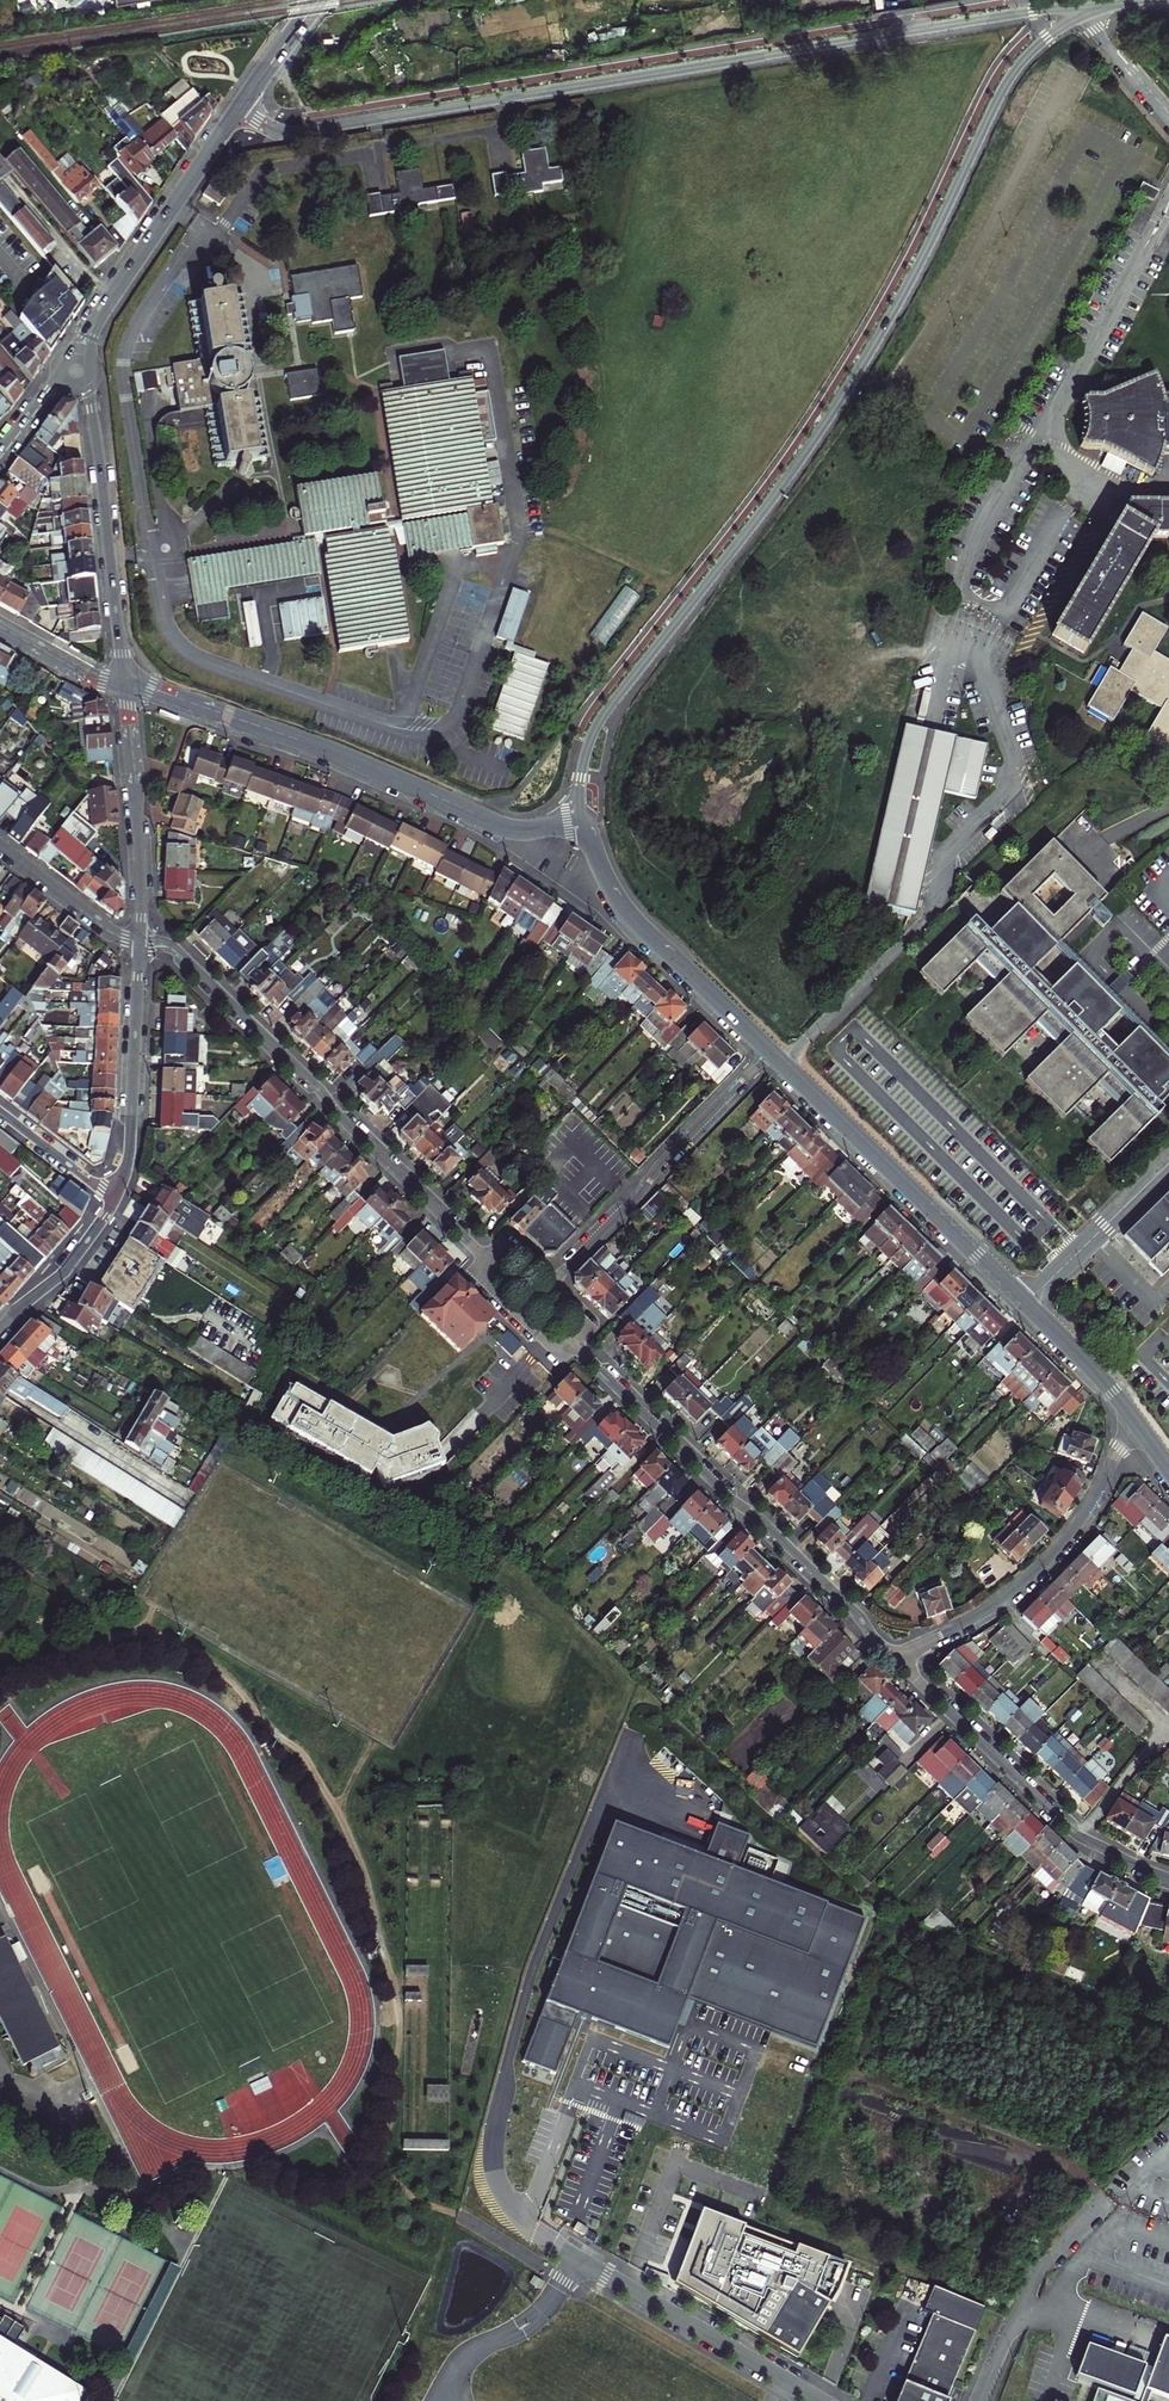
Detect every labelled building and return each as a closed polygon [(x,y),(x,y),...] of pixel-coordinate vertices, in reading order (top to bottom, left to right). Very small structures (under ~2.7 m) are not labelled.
[(194,140),(212,113),(201,101),(192,90),(161,115),(173,128),(179,123),(194,140)] [(201,101),(212,113),(217,106),(208,95),(201,101)] [(120,105),(115,110),(122,119),(128,115),(120,105)] [(173,128),(161,115),(158,118),(161,122),(176,139),(186,151),(194,140),(179,123),(173,128)] [(145,135),(130,117),(124,121),(154,157),(176,139),(161,122),(145,135)] [(154,157),(124,121),(119,126),(132,143),(123,150),(125,153),(121,156),(138,176),(145,169),(143,167),(154,157)] [(21,124),(15,129),(75,198),(94,182),(74,158),(68,164),(63,158),(56,165),(21,124)] [(76,135),(67,142),(78,156),(88,148),(76,135)] [(522,180),(524,194),(543,191),(542,184),(562,180),(560,167),(548,169),(544,148),(521,152),(524,173),(516,175),(506,176),(505,172),(491,175),(494,195),(519,192),(517,181),(522,180)] [(27,188),(95,267),(117,248),(102,230),(100,228),(91,235),(17,151),(4,161),(27,188)] [(40,250),(42,253),(53,243),(14,198),(27,188),(4,161),(0,157),(0,204),(40,250)] [(143,167),(145,169),(157,160),(154,157),(143,167)] [(91,161),(86,165),(109,192),(114,187),(101,172),(99,173),(95,169),(97,167),(91,161)] [(418,169),(394,173),(397,194),(379,197),(379,193),(364,195),(368,216),(392,212),(390,201),(398,200),(401,214),(416,212),(414,204),(453,198),(451,185),(421,190),(418,169)] [(133,176),(111,195),(137,225),(153,201),(133,176)] [(210,182),(201,195),(217,206),(226,193),(210,182)] [(1137,193),(1152,201),(1157,193),(1142,185),(1137,193)] [(117,248),(120,251),(135,228),(121,214),(102,230),(117,248)] [(469,215),(459,216),(462,234),(472,232),(469,215)] [(289,296),(290,302),(293,319),(295,319),(295,321),(310,319),(310,322),(331,318),(333,332),(351,328),(346,297),(359,295),(354,265),(289,276),(293,295),(289,296)] [(85,303),(61,274),(21,312),(17,316),(49,354),(54,348),(85,303)] [(212,298),(219,291),(218,289),(210,285),(206,291),(212,298)] [(210,428),(216,468),(242,463),(265,460),(255,399),(239,401),(239,397),(243,393),(246,388),(248,382),(248,380),(247,378),(247,375),(246,374),(246,373),(244,369),(240,365),(236,362),(233,361),(232,357),(248,354),(238,294),(212,298),(207,299),(189,302),(199,362),(172,367),(175,385),(179,411),(207,407),(210,428)] [(19,329),(13,334),(40,367),(41,367),(49,354),(17,316),(11,320),(19,329)] [(1,344),(31,380),(40,367),(13,334),(1,344)] [(292,543),(186,561),(193,607),(225,601),(223,586),(318,570),(313,541),(323,539),(341,649),(342,651),(402,641),(392,581),(392,579),(383,528),(401,525),(406,553),(457,544),(469,542),(470,547),(473,546),(474,553),(495,550),(493,543),(502,542),(496,509),(489,510),(477,440),(495,437),(487,387),(468,390),(466,375),(471,374),(470,367),(457,369),(458,376),(448,377),(442,347),(397,354),(402,385),(392,387),(391,380),(378,383),(379,389),(384,388),(405,517),(383,521),(381,506),(372,508),(370,501),(377,499),(374,479),(295,492),(297,503),(302,535),(291,537),(292,543)] [(16,386),(25,378),(0,349),(0,366),(16,386)] [(10,410),(22,393),(16,386),(0,366),(0,398),(10,410)] [(175,385),(171,367),(164,368),(168,386),(175,385)] [(301,371),(285,374),(287,390),(289,400),(320,395),(316,369),(301,371)] [(156,371),(136,373),(138,389),(158,388),(156,371)] [(1163,404),(1161,393),(1158,384),(1154,375),(1101,401),(1086,401),(1082,404),(1085,415),(1086,424),(1085,434),(1081,446),(1087,450),(1101,449),(1152,475),(1157,467),(1161,457),(1164,446),(1168,447),(1168,404),(1163,404)] [(10,410),(0,398),(0,418),(10,410)] [(65,461),(65,454),(58,448),(62,440),(60,439),(64,435),(69,435),(69,440),(80,439),(76,409),(69,408),(61,407),(35,441),(61,461),(65,464),(65,461)] [(66,440),(65,447),(80,446),(80,439),(69,440),(66,440)] [(65,461),(65,464),(71,469),(83,468),(82,460),(65,461)] [(43,470),(38,477),(47,484),(84,482),(83,468),(71,469),(65,464),(61,461),(57,470),(59,471),(59,474),(54,474),(52,476),(43,470)] [(47,484),(38,477),(19,462),(13,470),(8,476),(31,494),(43,504),(42,506),(53,506),(86,505),(84,482),(47,484)] [(249,472),(249,470),(249,468),(247,465),(245,464),(242,463),(240,464),(238,465),(236,467),(236,470),(236,473),(238,475),(240,476),(242,477),(245,476),(247,475),(249,472)] [(0,491),(0,511),(8,518),(13,521),(23,508),(0,491)] [(25,503),(40,515),(42,506),(43,504),(31,494),(25,503)] [(1052,634),(1083,653),(1152,537),(1168,537),(1168,504),(1129,504),(1052,634)] [(86,505),(53,506),(54,516),(39,516),(38,522),(54,521),(88,520),(86,505)] [(13,544),(17,539),(2,526),(8,518),(0,511),(0,534),(13,544)] [(54,521),(55,536),(89,534),(88,520),(54,521)] [(3,556),(13,544),(0,534),(0,554),(3,556)] [(28,555),(66,551),(91,549),(89,534),(55,536),(33,537),(28,555)] [(91,549),(66,551),(67,559),(51,560),(52,569),(58,569),(93,565),(91,549)] [(3,571),(0,577),(0,605),(15,578),(9,575),(15,566),(9,561),(3,571)] [(95,583),(93,565),(58,569),(59,587),(66,586),(95,583)] [(16,577),(15,578),(0,605),(0,609),(33,628),(41,613),(29,590),(23,597),(15,592),(21,580),(16,577)] [(95,583),(66,586),(69,610),(97,608),(95,583)] [(529,592),(512,586),(495,634),(506,638),(503,647),(512,651),(486,725),(500,730),(499,732),(505,735),(506,732),(520,738),(547,663),(532,658),(533,652),(511,643),(529,592)] [(41,589),(29,590),(41,613),(48,612),(41,589)] [(322,597),(277,605),(283,640),(328,632),(322,597)] [(253,603),(242,604),(249,647),(260,645),(253,603)] [(97,608),(69,610),(70,624),(99,622),(97,608)] [(1141,615),(1123,646),(1132,651),(1119,674),(1110,669),(1086,707),(1112,723),(1131,692),(1161,710),(1143,741),(1168,756),(1168,663),(1153,654),(1167,631),(1141,615)] [(99,631),(99,622),(70,624),(61,625),(58,629),(52,639),(70,649),(71,647),(101,646),(99,631)] [(52,624),(45,635),(52,639),(58,629),(52,624)] [(0,650),(0,691),(1,692),(21,662),(0,650)] [(51,678),(41,673),(33,687),(42,693),(51,678)] [(77,724),(84,723),(109,721),(108,717),(103,708),(67,687),(61,698),(76,706),(74,710),(77,724)] [(109,721),(84,723),(87,754),(90,754),(91,766),(113,764),(109,721)] [(915,915),(944,792),(974,798),(987,745),(903,727),(863,903),(912,914),(915,915)] [(172,786),(193,793),(197,782),(215,787),(221,765),(199,758),(192,781),(175,776),(172,786)] [(215,787),(225,790),(247,795),(253,776),(254,772),(233,766),(232,769),(221,765),(215,787)] [(266,780),(253,776),(247,795),(246,800),(272,807),(280,780),(267,776),(266,780)] [(293,785),(280,780),(272,807),(295,814),(302,791),(292,788),(293,785)] [(169,799),(180,802),(190,805),(193,793),(172,786),(169,799)] [(0,790),(0,825),(5,818),(17,827),(27,814),(15,805),(18,802),(1,789),(0,790)] [(302,791),(295,814),(315,820),(316,816),(334,823),(342,800),(315,791),(314,795),(302,791)] [(116,792),(91,794),(94,831),(119,828),(116,792)] [(17,827),(10,836),(8,838),(18,846),(25,838),(26,839),(50,807),(39,798),(27,814),(22,821),(17,827)] [(369,812),(342,800),(334,823),(333,825),(350,832),(349,834),(368,842),(378,820),(368,815),(369,812)] [(190,805),(180,802),(174,823),(177,824),(174,834),(197,841),(200,831),(197,830),(203,810),(190,805)] [(69,817),(59,832),(81,852),(93,834),(69,817)] [(391,826),(378,820),(368,842),(390,852),(391,850),(401,828),(392,825),(391,826)] [(401,828),(391,850),(414,860),(424,836),(415,832),(414,834),(401,828)] [(81,852),(59,832),(50,845),(49,847),(58,854),(86,878),(124,910),(124,889),(81,852)] [(438,842),(424,836),(414,860),(438,870),(447,849),(437,844),(438,842)] [(38,837),(26,852),(38,861),(49,847),(50,845),(38,837)] [(167,873),(195,875),(196,846),(169,837),(167,873)] [(1168,1096),(1168,1057),(1140,1028),(1116,1052),(1099,1035),(1119,1014),(1109,1003),(1113,999),(1115,997),(1111,994),(1108,990),(1107,992),(1102,996),(1074,968),(1050,992),(1031,973),(1060,944),(1089,915),(1096,908),(1105,899),(1051,844),(1000,895),(1021,916),(993,942),(973,921),(918,974),(941,996),(974,964),(997,987),(964,1020),(998,1054),(1002,1058),(1034,1026),(1058,1048),(1025,1081),(1029,1085),(1058,1115),(1063,1119),(1096,1087),(1119,1109),(1086,1142),(1108,1165),(1161,1113),(1157,1108),(1168,1096)] [(49,847),(38,861),(47,868),(58,854),(49,847)] [(436,873),(459,884),(470,863),(460,858),(461,855),(447,849),(438,870),(436,873)] [(470,863),(459,884),(478,893),(479,892),(489,896),(497,879),(480,871),(482,868),(470,863)] [(499,872),(497,879),(489,896),(487,902),(515,922),(533,896),(499,872)] [(167,873),(166,905),(193,906),(195,875),(167,873)] [(124,920),(124,910),(86,878),(76,891),(117,923),(124,920)] [(22,886),(15,881),(5,894),(12,900),(22,886)] [(5,934),(35,896),(25,888),(6,913),(10,915),(0,927),(0,931),(5,934)] [(34,921),(46,905),(35,896),(5,934),(8,937),(17,925),(26,931),(34,921)] [(519,946),(532,955),(560,915),(533,896),(515,922),(514,923),(531,935),(525,943),(523,942),(519,946)] [(911,919),(912,914),(863,903),(862,908),(911,919)] [(1109,921),(1096,908),(1089,915),(1102,928),(1109,921)] [(237,934),(215,913),(194,935),(215,956),(237,934)] [(66,945),(34,921),(26,931),(19,940),(52,966),(66,945)] [(569,958),(587,933),(570,921),(551,948),(568,959),(569,958)] [(59,934),(69,941),(78,930),(68,922),(59,934)] [(375,924),(369,930),(380,940),(386,934),(375,924)] [(248,993),(257,1001),(273,985),(284,974),(275,964),(295,944),(282,932),(260,954),(237,977),(250,990),(248,993)] [(239,933),(237,934),(215,956),(237,977),(260,954),(239,933)] [(587,933),(569,958),(595,977),(608,961),(598,953),(604,945),(587,933)] [(47,972),(49,973),(59,980),(77,955),(72,951),(74,948),(68,943),(66,945),(52,966),(47,972)] [(108,970),(90,956),(87,964),(104,976),(108,970)] [(409,957),(403,963),(413,974),(419,967),(409,957)] [(627,990),(638,978),(641,976),(625,961),(618,969),(608,961),(595,977),(595,978),(603,986),(605,983),(621,997),(627,990)] [(1105,991),(1107,992),(1108,990),(1111,994),(1115,997),(1113,999),(1114,1000),(1126,988),(1133,981),(1129,977),(1124,972),(1117,979),(1105,991)] [(57,982),(59,980),(49,973),(34,993),(44,993),(82,995),(82,986),(60,985),(57,982)] [(273,985),(257,1001),(265,1009),(269,1005),(276,1011),(287,999),(294,1005),(312,987),(314,985),(308,979),(301,986),(296,981),(293,983),(284,974),(273,985)] [(630,1004),(634,1008),(651,990),(638,978),(627,990),(636,999),(630,1004)] [(443,990),(432,979),(425,986),(436,997),(443,990)] [(86,986),(85,995),(119,996),(120,984),(90,982),(90,986),(86,986)] [(294,1005),(291,1008),(299,1016),(286,1028),(291,1033),(289,1035),(298,1044),(299,1043),(314,1028),(323,1018),(333,1009),(335,1007),(321,994),(322,993),(314,985),(312,987),(294,1005)] [(651,990),(634,1008),(642,1015),(649,1009),(654,1013),(664,1002),(651,990)] [(2,1028),(23,1001),(12,991),(0,1007),(0,1031),(2,1028)] [(28,998),(31,1006),(43,1007),(44,993),(34,993),(32,993),(28,998)] [(119,996),(85,995),(82,995),(81,1008),(119,1009),(119,996)] [(25,1002),(23,1001),(2,1028),(6,1031),(16,1018),(20,1020),(7,1036),(10,1039),(32,1009),(31,1006),(28,998),(25,1002)] [(183,1038),(191,1038),(192,1018),(184,1018),(185,1001),(166,1000),(165,1037),(183,1038)] [(654,1013),(644,1024),(657,1035),(661,1030),(663,1032),(652,1044),(662,1053),(666,1048),(679,1034),(670,1026),(682,1014),(667,1000),(664,1002),(654,1013)] [(32,1009),(36,1018),(46,1018),(46,1007),(43,1007),(31,1006),(32,1009)] [(91,1020),(118,1021),(119,1009),(81,1008),(78,1008),(78,1013),(86,1014),(85,1020),(91,1020)] [(32,1009),(10,1039),(12,1040),(26,1022),(34,1028),(38,1023),(36,1018),(32,1009)] [(299,1043),(312,1055),(336,1031),(345,1021),(333,1009),(314,1028),(299,1043)] [(482,1027),(465,1011),(457,1018),(479,1039),(487,1032),(482,1027)] [(38,1023),(41,1029),(50,1030),(46,1018),(36,1018),(38,1023)] [(117,1032),(118,1021),(91,1020),(90,1031),(117,1032)] [(34,1028),(24,1041),(34,1048),(43,1036),(41,1029),(38,1023),(34,1028)] [(52,1039),(52,1030),(50,1030),(41,1029),(43,1036),(46,1042),(62,1043),(62,1040),(52,1039)] [(117,1032),(90,1031),(85,1031),(84,1044),(117,1045),(117,1032)] [(324,1067),(348,1042),(336,1031),(312,1055),(324,1067)] [(691,1039),(683,1031),(679,1034),(666,1048),(674,1056),(682,1049),(692,1058),(688,1061),(694,1067),(715,1046),(700,1031),(691,1039)] [(499,1049),(486,1036),(480,1043),(493,1055),(499,1049)] [(183,1038),(165,1037),(163,1067),(196,1070),(197,1056),(182,1055),(183,1038)] [(46,1042),(51,1055),(63,1056),(64,1048),(81,1048),(81,1056),(116,1057),(117,1045),(84,1044),(62,1043),(46,1042)] [(361,1055),(348,1042),(324,1067),(323,1068),(331,1076),(333,1074),(338,1079),(355,1063),(363,1071),(378,1055),(369,1046),(361,1055)] [(378,1055),(363,1071),(369,1077),(358,1089),(364,1095),(359,1100),(368,1108),(389,1086),(375,1072),(385,1062),(387,1064),(397,1053),(389,1044),(378,1055)] [(729,1060),(715,1046),(694,1067),(715,1088),(728,1074),(722,1068),(729,1060)] [(13,1056),(3,1048),(0,1052),(0,1072),(13,1056)] [(682,1049),(674,1056),(684,1066),(688,1061),(692,1058),(682,1049)] [(56,1068),(63,1068),(63,1056),(51,1055),(56,1068)] [(74,1069),(83,1069),(115,1071),(116,1057),(81,1056),(80,1065),(74,1065),(74,1069)] [(13,1104),(34,1077),(20,1066),(0,1092),(0,1094),(13,1104)] [(162,1096),(194,1098),(196,1070),(163,1067),(162,1096)] [(83,1069),(82,1094),(114,1095),(115,1071),(83,1069)] [(54,1109),(59,1103),(66,1093),(59,1075),(26,1115),(41,1126),(51,1113),(54,1109)] [(403,1114),(415,1103),(429,1089),(422,1083),(408,1097),(402,1090),(398,1094),(389,1086),(368,1108),(376,1116),(380,1112),(387,1119),(397,1108),(403,1114)] [(262,1124),(271,1114),(285,1099),(271,1084),(257,1098),(252,1092),(243,1101),(239,1105),(245,1111),(247,1109),(262,1124)] [(229,1087),(228,1100),(241,1101),(243,1088),(229,1087)] [(543,1097),(547,1093),(541,1087),(537,1091),(543,1097)] [(409,1150),(434,1126),(449,1110),(429,1089),(403,1114),(414,1125),(399,1139),(409,1150)] [(66,1093),(59,1103),(114,1107),(114,1095),(82,1094),(66,1093)] [(194,1098),(162,1096),(161,1131),(197,1133),(198,1115),(194,1115),(194,1098)] [(300,1114),(285,1099),(271,1114),(277,1119),(271,1125),(280,1134),(300,1114)] [(754,1123),(766,1134),(785,1114),(769,1100),(748,1121),(752,1125),(754,1123)] [(72,1112),(71,1115),(113,1121),(114,1107),(59,1103),(54,1109),(72,1112)] [(113,1121),(71,1115),(51,1113),(41,1126),(57,1139),(61,1124),(83,1128),(83,1132),(109,1137),(113,1121)] [(785,1114),(766,1134),(764,1136),(774,1147),(781,1140),(781,1141),(790,1133),(788,1132),(795,1124),(785,1114)] [(298,1154),(306,1163),(328,1141),(329,1140),(320,1131),(315,1136),(303,1124),(289,1138),(301,1150),(298,1154)] [(781,1140),(774,1147),(778,1150),(780,1148),(788,1155),(806,1135),(795,1124),(788,1132),(790,1133),(781,1141),(781,1140)] [(409,1150),(420,1160),(440,1141),(445,1136),(434,1126),(409,1150)] [(0,1133),(0,1148),(10,1157),(18,1147),(0,1133)] [(430,1171),(455,1147),(463,1138),(459,1134),(446,1147),(440,1141),(420,1160),(430,1171)] [(830,1159),(806,1135),(788,1155),(783,1160),(808,1183),(830,1159)] [(306,1163),(318,1175),(340,1153),(328,1141),(306,1163)] [(466,1158),(455,1147),(430,1171),(442,1182),(466,1158)] [(0,1148),(0,1172),(10,1181),(22,1168),(10,1157),(0,1148)] [(340,1153),(318,1175),(316,1177),(328,1189),(352,1165),(340,1153)] [(486,1156),(471,1171),(477,1177),(466,1188),(473,1195),(468,1200),(477,1208),(494,1191),(500,1185),(484,1171),(493,1162),(486,1156)] [(830,1201),(835,1206),(855,1184),(830,1159),(808,1183),(801,1189),(812,1199),(823,1187),(826,1191),(829,1188),(836,1195),(830,1201)] [(361,1172),(353,1164),(352,1165),(328,1189),(342,1203),(327,1217),(335,1226),(340,1221),(358,1201),(351,1194),(363,1182),(357,1177),(361,1172)] [(674,1180),(656,1199),(680,1223),(686,1216),(689,1214),(668,1193),(678,1184),(674,1180)] [(846,1222),(856,1232),(880,1208),(855,1184),(835,1206),(849,1219),(846,1222)] [(56,1199),(67,1209),(80,1221),(89,1201),(68,1185),(56,1199)] [(190,1209),(162,1190),(148,1212),(172,1228),(178,1232),(186,1220),(184,1219),(190,1209)] [(506,1202),(494,1191),(477,1208),(486,1217),(490,1212),(497,1219),(508,1208),(514,1213),(529,1198),(523,1192),(514,1200),(511,1197),(506,1202)] [(2,1223),(21,1201),(12,1193),(0,1206),(0,1221),(2,1223)] [(369,1235),(375,1228),(396,1206),(387,1198),(383,1202),(376,1196),(365,1208),(358,1201),(340,1221),(345,1226),(352,1219),(369,1235)] [(1125,1241),(1162,1276),(1168,1269),(1168,1196),(1125,1241)] [(656,1199),(654,1197),(635,1218),(648,1230),(668,1210),(656,1199)] [(542,1259),(552,1258),(574,1236),(536,1198),(508,1226),(542,1259)] [(22,1211),(36,1223),(59,1244),(69,1234),(56,1222),(51,1218),(49,1221),(29,1202),(22,1211)] [(396,1206),(375,1228),(390,1243),(407,1225),(400,1219),(404,1214),(396,1206)] [(67,1209),(56,1222),(69,1234),(80,1221),(67,1209)] [(172,1228),(148,1212),(138,1227),(162,1243),(172,1228)] [(862,1238),(877,1253),(900,1229),(886,1214),(862,1238)] [(686,1216),(680,1223),(691,1233),(696,1229),(698,1227),(686,1216)] [(243,1226),(234,1217),(229,1222),(238,1231),(243,1226)] [(32,1274),(44,1261),(21,1240),(2,1223),(0,1221),(0,1245),(32,1274)] [(59,1244),(36,1223),(28,1231),(52,1252),(59,1244)] [(162,1243),(138,1227),(128,1242),(164,1266),(174,1251),(162,1243)] [(244,1228),(239,1233),(249,1243),(254,1237),(244,1228)] [(697,1239),(701,1242),(705,1238),(696,1229),(691,1233),(697,1239)] [(910,1239),(900,1229),(877,1253),(887,1264),(894,1257),(895,1258),(902,1250),(901,1249),(910,1239)] [(28,1231),(21,1240),(44,1261),(52,1252),(28,1231)] [(392,1253),(413,1274),(435,1252),(414,1231),(392,1253)] [(711,1235),(706,1239),(722,1255),(727,1250),(711,1235)] [(922,1250),(910,1239),(901,1249),(902,1250),(895,1258),(894,1257),(887,1264),(898,1275),(900,1273),(922,1250)] [(117,1306),(132,1316),(164,1266),(128,1242),(95,1291),(117,1306)] [(22,1286),(32,1274),(0,1245),(0,1266),(22,1286)] [(279,1256),(293,1270),(301,1261),(288,1248),(279,1256)] [(922,1250),(900,1273),(916,1287),(909,1294),(915,1300),(919,1296),(929,1286),(936,1279),(929,1272),(937,1264),(922,1250)] [(413,1317),(439,1291),(432,1284),(449,1267),(435,1252),(413,1274),(404,1283),(419,1298),(407,1311),(413,1317)] [(572,1288),(581,1297),(611,1267),(612,1266),(600,1253),(574,1279),(572,1288)] [(12,1297),(22,1286),(0,1266),(0,1285),(12,1297)] [(581,1297),(594,1310),(624,1279),(611,1267),(581,1297)] [(941,1316),(964,1292),(950,1277),(935,1292),(929,1286),(919,1296),(941,1316)] [(624,1279),(594,1310),(607,1322),(636,1291),(624,1279)] [(489,1318),(453,1282),(412,1324),(450,1362),(488,1323),(489,1318)] [(0,1285),(0,1306),(2,1308),(12,1297),(0,1285)] [(75,1308),(99,1324),(104,1326),(117,1306),(95,1291),(89,1288),(75,1308)] [(616,1342),(631,1356),(651,1335),(665,1321),(650,1308),(658,1300),(647,1290),(620,1317),(630,1327),(616,1342)] [(941,1316),(952,1327),(958,1321),(959,1322),(966,1314),(964,1312),(974,1301),(964,1292),(941,1316)] [(793,1298),(779,1312),(788,1321),(802,1307),(793,1298)] [(749,1308),(764,1323),(772,1315),(757,1301),(749,1308)] [(958,1321),(952,1327),(963,1337),(986,1313),(976,1303),(974,1301),(964,1312),(966,1314),(959,1322),(958,1321)] [(75,1308),(68,1304),(59,1318),(86,1334),(90,1327),(95,1330),(99,1324),(75,1308)] [(986,1313),(963,1337),(977,1351),(1000,1327),(986,1313)] [(54,1327),(41,1319),(35,1325),(50,1335),(54,1327)] [(50,1335),(35,1325),(30,1323),(21,1333),(48,1358),(62,1342),(50,1335)] [(789,1330),(782,1323),(775,1330),(782,1337),(789,1330)] [(157,1332),(147,1325),(143,1331),(154,1338),(157,1332)] [(21,1333),(9,1347),(31,1367),(40,1357),(45,1361),(48,1358),(21,1333)] [(302,1341),(296,1334),(291,1339),(298,1346),(302,1341)] [(651,1335),(631,1356),(645,1370),(666,1349),(651,1335)] [(196,1337),(186,1351),(247,1390),(255,1376),(196,1337)] [(513,1356),(498,1341),(487,1352),(502,1367),(513,1356)] [(1007,1377),(1028,1355),(1013,1341),(1001,1353),(995,1348),(980,1363),(986,1369),(993,1363),(1007,1377)] [(13,1376),(14,1375),(15,1374),(21,1377),(31,1367),(9,1347),(0,1357),(0,1368),(13,1376)] [(1018,1387),(1039,1366),(1028,1355),(1007,1377),(1018,1387)] [(682,1357),(667,1371),(674,1378),(689,1363),(682,1357)] [(1050,1377),(1039,1366),(1018,1387),(1029,1398),(1050,1377)] [(5,1398),(10,1392),(25,1402),(25,1401),(28,1398),(61,1419),(67,1410),(13,1376),(0,1368),(0,1395),(5,1398)] [(662,1396),(677,1411),(699,1389),(684,1374),(662,1396)] [(1057,1412),(1071,1398),(1050,1377),(1029,1398),(1019,1408),(1026,1414),(1036,1405),(1050,1419),(1057,1412)] [(556,1401),(567,1411),(582,1396),(567,1381),(546,1403),(550,1407),(556,1401)] [(699,1389),(677,1411),(692,1425),(706,1411),(717,1421),(730,1408),(722,1400),(716,1406),(699,1389)] [(431,1448),(430,1433),(416,1434),(386,1445),(290,1391),(282,1406),(278,1404),(267,1425),(367,1481),(371,1472),(374,1473),(377,1492),(437,1470),(431,1448)] [(153,1395),(147,1406),(161,1414),(162,1411),(173,1417),(177,1410),(153,1395)] [(567,1411),(559,1419),(580,1438),(593,1425),(588,1419),(597,1410),(582,1396),(567,1411)] [(1078,1405),(1071,1398),(1057,1412),(1065,1420),(1078,1405)] [(857,1399),(853,1402),(869,1418),(873,1414),(857,1399)] [(147,1406),(141,1416),(172,1434),(176,1428),(159,1417),(161,1414),(147,1406)] [(730,1408),(717,1421),(728,1431),(713,1446),(729,1461),(750,1440),(734,1425),(743,1416),(732,1406),(730,1408)] [(172,1434),(141,1416),(135,1426),(149,1434),(166,1444),(172,1434)] [(597,1429),(593,1425),(580,1438),(587,1445),(593,1440),(605,1451),(611,1446),(626,1430),(611,1416),(597,1429)] [(135,1426),(129,1436),(154,1451),(157,1445),(147,1438),(149,1434),(135,1426)] [(641,1445),(626,1430),(611,1446),(617,1452),(611,1459),(620,1467),(641,1445)] [(55,1431),(43,1448),(172,1529),(183,1513),(55,1431)] [(915,1433),(908,1440),(924,1456),(932,1448),(915,1433)] [(154,1451),(129,1436),(123,1446),(148,1461),(154,1451)] [(1062,1458),(1061,1459),(1081,1467),(1090,1444),(1070,1437),(1069,1442),(1064,1440),(1058,1456),(1062,1458)] [(750,1440),(729,1461),(744,1476),(758,1462),(768,1472),(784,1456),(773,1446),(764,1454),(750,1440)] [(641,1475),(652,1485),(667,1470),(652,1456),(630,1477),(635,1481),(641,1475)] [(784,1456),(768,1472),(778,1482),(764,1496),(780,1511),(800,1490),(785,1475),(794,1466),(784,1456)] [(177,1465),(170,1475),(175,1479),(181,1468),(177,1465)] [(1080,1480),(1060,1468),(1046,1492),(1065,1504),(1080,1480)] [(682,1485),(667,1470),(652,1485),(639,1498),(652,1510),(654,1512),(660,1506),(682,1485)] [(588,1496),(595,1503),(608,1490),(614,1484),(607,1476),(588,1496)] [(800,1490),(780,1511),(795,1526),(804,1516),(814,1526),(832,1509),(807,1484),(800,1490)] [(1111,1505),(1134,1528),(1144,1518),(1157,1504),(1141,1488),(1138,1491),(1131,1484),(1111,1505)] [(979,1492),(972,1500),(978,1506),(986,1498),(979,1492)] [(1065,1504),(1046,1492),(1036,1509),(1055,1520),(1065,1504)] [(665,1523),(660,1518),(642,1537),(650,1545),(668,1526),(680,1538),(686,1532),(707,1510),(692,1495),(665,1523)] [(972,1500),(969,1503),(966,1506),(972,1512),(978,1506),(972,1500)] [(1168,1536),(1168,1515),(1157,1504),(1144,1518),(1166,1539),(1168,1536)] [(633,1529),(642,1537),(660,1518),(654,1512),(652,1510),(633,1529)] [(723,1526),(707,1510),(686,1532),(702,1547),(723,1526)] [(1025,1551),(1039,1537),(1034,1533),(1040,1526),(1025,1512),(1020,1518),(1018,1516),(1004,1530),(1025,1551)] [(851,1533),(864,1546),(878,1530),(865,1518),(851,1533)] [(827,1558),(828,1556),(840,1544),(832,1537),(834,1534),(832,1531),(837,1526),(835,1523),(833,1525),(827,1520),(815,1532),(821,1538),(814,1545),(827,1558)] [(1034,1533),(1039,1537),(1045,1531),(1040,1526),(1034,1533)] [(728,1530),(716,1543),(717,1545),(708,1554),(727,1572),(730,1570),(747,1553),(749,1551),(728,1530)] [(1025,1551),(1004,1530),(999,1535),(1005,1541),(998,1548),(996,1545),(993,1548),(1011,1566),(1025,1551)] [(1115,1548),(1102,1536),(1082,1556),(1095,1569),(1115,1549),(1115,1548)] [(1166,1539),(1149,1556),(1168,1575),(1168,1536),(1166,1539)] [(840,1544),(828,1556),(841,1568),(858,1551),(845,1539),(840,1544)] [(853,1580),(864,1569),(873,1560),(861,1548),(858,1551),(841,1568),(853,1580)] [(678,1566),(685,1573),(700,1559),(692,1552),(678,1566)] [(747,1553),(730,1570),(739,1579),(730,1586),(735,1591),(745,1580),(759,1565),(747,1553)] [(1132,1565),(1121,1554),(1115,1560),(1127,1571),(1132,1565)] [(1095,1569),(1082,1556),(1068,1571),(1081,1583),(1087,1590),(1101,1575),(1095,1569)] [(745,1580),(758,1593),(772,1578),(759,1565),(745,1580)] [(853,1580),(851,1582),(863,1595),(884,1574),(882,1571),(877,1576),(873,1573),(871,1575),(864,1569),(853,1580)] [(1081,1583),(1068,1571),(1053,1586),(1066,1599),(1081,1583)] [(758,1593),(753,1598),(759,1604),(757,1606),(771,1620),(794,1597),(787,1590),(787,1589),(774,1576),(772,1578),(758,1593)] [(889,1585),(876,1598),(890,1612),(903,1599),(889,1585)] [(1066,1599),(1053,1586),(1038,1602),(1057,1621),(1058,1622),(1074,1607),(1066,1599)] [(937,1589),(916,1596),(923,1621),(944,1614),(937,1589)] [(794,1597),(771,1620),(769,1623),(779,1633),(784,1629),(788,1632),(794,1625),(802,1632),(817,1616),(795,1596),(794,1597)] [(1057,1621),(1038,1602),(1023,1617),(1036,1630),(1038,1628),(1044,1634),(1057,1621)] [(609,1610),(589,1630),(595,1636),(615,1616),(609,1610)] [(832,1630),(817,1616),(802,1632),(795,1639),(810,1653),(832,1630)] [(988,1644),(991,1646),(1009,1628),(1006,1625),(988,1644)] [(1009,1628),(991,1646),(1006,1661),(1024,1643),(1009,1628)] [(810,1653),(806,1658),(834,1686),(841,1679),(861,1658),(832,1630),(810,1653)] [(1046,1637),(1040,1643),(1047,1650),(1059,1661),(1064,1656),(1046,1637)] [(1102,1649),(1111,1657),(1122,1645),(1114,1637),(1109,1642),(1102,1649)] [(954,1684),(974,1663),(984,1653),(973,1642),(963,1647),(963,1646),(956,1649),(951,1654),(938,1668),(954,1684)] [(1024,1643),(1006,1661),(1013,1667),(1030,1649),(1024,1643)] [(1122,1645),(1111,1657),(1117,1663),(1128,1651),(1122,1645)] [(1117,1663),(1123,1669),(1134,1656),(1130,1652),(1128,1651),(1117,1663)] [(1134,1656),(1123,1669),(1128,1675),(1140,1662),(1134,1656)] [(888,1683),(861,1658),(841,1679),(868,1705),(887,1685),(888,1683)] [(1140,1662),(1128,1675),(1135,1681),(1146,1668),(1144,1667),(1140,1662)] [(974,1663),(954,1684),(969,1698),(989,1678),(974,1663)] [(1162,1680),(1168,1672),(1168,1668),(1165,1664),(1156,1674),(1162,1680)] [(1087,1665),(1075,1677),(1078,1681),(1081,1683),(1093,1670),(1087,1665)] [(1135,1681),(1141,1687),(1152,1674),(1146,1668),(1135,1681)] [(1081,1683),(1087,1689),(1099,1676),(1093,1670),(1081,1683)] [(1141,1687),(1147,1693),(1158,1681),(1152,1674),(1141,1687)] [(1087,1689),(1092,1694),(1105,1682),(1099,1676),(1087,1689)] [(985,1714),(987,1712),(1006,1692),(1005,1693),(989,1678),(969,1698),(985,1714)] [(1036,1693),(1039,1690),(1047,1682),(1044,1679),(1036,1687),(1034,1685),(1031,1688),(1036,1693)] [(1158,1681),(1147,1693),(1153,1699),(1164,1686),(1160,1682),(1158,1681)] [(1050,1685),(1047,1682),(1039,1690),(1042,1693),(1050,1685)] [(1105,1682),(1092,1694),(1093,1695),(1099,1701),(1111,1689),(1105,1682)] [(899,1697),(887,1685),(868,1705),(859,1714),(871,1726),(876,1721),(899,1697)] [(1158,1704),(1168,1693),(1168,1691),(1164,1686),(1153,1699),(1158,1704)] [(1111,1689),(1099,1701),(1104,1706),(1117,1694),(1111,1689)] [(1022,1707),(1006,1692),(987,1712),(1003,1727),(1016,1713),(1022,1707)] [(1165,1711),(1168,1706),(1168,1693),(1158,1704),(1165,1711)] [(1117,1694),(1104,1706),(1109,1711),(1110,1712),(1122,1699),(1117,1694)] [(1073,1722),(1069,1719),(1053,1736),(1069,1751),(1072,1748),(1109,1711),(1104,1706),(1099,1701),(1093,1695),(1081,1707),(1077,1711),(1081,1714),(1073,1722)] [(876,1721),(888,1733),(892,1729),(911,1709),(899,1697),(876,1721)] [(1122,1699),(1110,1712),(1117,1719),(1129,1706),(1122,1699)] [(1077,1711),(1081,1707),(1076,1703),(1065,1715),(1069,1719),(1077,1711)] [(1129,1706),(1117,1719),(1123,1725),(1135,1712),(1129,1706)] [(913,1707),(911,1709),(892,1729),(906,1743),(928,1722),(913,1707)] [(1135,1712),(1123,1725),(1124,1726),(1129,1731),(1141,1718),(1135,1712)] [(1003,1727),(1018,1742),(1032,1728),(1016,1713),(1003,1727)] [(1141,1718),(1129,1731),(1135,1737),(1147,1724),(1141,1718)] [(1033,1756),(1034,1754),(1046,1742),(1032,1728),(1018,1742),(1033,1756)] [(1069,1751),(1053,1736),(1048,1741),(1064,1756),(1069,1751)] [(1114,1736),(1108,1742),(1115,1748),(1120,1743),(1114,1736)] [(963,1759),(941,1737),(924,1754),(916,1762),(938,1785),(947,1776),(963,1759)] [(1098,1746),(1101,1749),(1108,1742),(1105,1738),(1098,1746)] [(1051,1770),(1064,1756),(1048,1741),(1046,1742),(1034,1754),(1051,1770)] [(1066,1785),(1080,1771),(1087,1764),(1072,1748),(1064,1756),(1051,1770),(1066,1785)] [(1158,1759),(1166,1766),(1168,1762),(1168,1748),(1158,1759)] [(876,1774),(891,1788),(907,1771),(885,1750),(876,1759),(884,1766),(876,1774)] [(1152,1753),(1143,1765),(1158,1780),(1166,1767),(1166,1766),(1158,1759),(1152,1753)] [(963,1759),(947,1776),(963,1791),(979,1774),(963,1759)] [(1106,1774),(1091,1760),(1087,1764),(1080,1771),(1066,1785),(1091,1809),(1108,1788),(1100,1780),(1106,1774)] [(979,1774),(963,1791),(955,1799),(971,1814),(977,1808),(982,1802),(995,1790),(979,1774)] [(982,1802),(977,1808),(992,1823),(1000,1815),(1012,1803),(997,1788),(995,1790),(982,1802)] [(1104,1820),(1123,1832),(1140,1806),(1121,1794),(1104,1820)] [(911,1803),(901,1815),(905,1819),(916,1808),(911,1803)] [(1015,1831),(1028,1818),(1012,1803),(1000,1815),(1015,1831)] [(1123,1832),(1140,1843),(1152,1826),(1161,1831),(1168,1818),(1168,1814),(1162,1809),(1159,1815),(1142,1804),(1140,1806),(1123,1832)] [(916,1808),(905,1819),(909,1823),(920,1812),(916,1808)] [(841,1837),(814,1811),(796,1829),(823,1855),(841,1837)] [(1043,1832),(1028,1818),(1015,1831),(1030,1845),(1032,1843),(1043,1832)] [(1164,1830),(1162,1836),(1158,1835),(1148,1851),(1168,1856),(1168,1831),(1164,1830)] [(711,1863),(621,1831),(531,2069),(567,2082),(588,2023),(597,2027),(680,2059),(699,2006),(773,2035),(818,2052),(866,1922),(787,1890),(759,1851),(725,1831),(711,1863)] [(1043,1832),(1032,1843),(1048,1859),(1060,1846),(1044,1831),(1043,1832)] [(938,1847),(946,1839),(943,1836),(935,1844),(938,1847)] [(946,1839),(938,1847),(941,1850),(949,1842),(946,1839)] [(1060,1846),(1048,1859),(1070,1880),(1082,1868),(1060,1846)] [(969,1877),(977,1869),(974,1866),(966,1874),(969,1877)] [(1116,1885),(1084,1868),(1077,1882),(1090,1889),(1084,1901),(1102,1911),(1116,1885)] [(980,1872),(977,1869),(969,1877),(972,1880),(980,1872)] [(1116,1885),(1102,1911),(1121,1921),(1134,1895),(1116,1885)] [(1004,1896),(996,1904),(999,1907),(1008,1899),(1004,1896)] [(1008,1899),(999,1907),(1003,1910),(1011,1902),(1008,1899)] [(1139,1921),(1165,1926),(1162,1942),(1168,1943),(1168,1908),(1147,1903),(1139,1921)] [(924,1924),(939,1938),(950,1926),(935,1912),(924,1924)] [(0,1940),(0,2027),(21,2070),(58,2052),(4,1938),(0,1940)] [(449,2104),(449,2088),(427,2089),(427,2104),(449,2104)] [(403,2151),(448,2152),(448,2143),(403,2142),(403,2151)] [(846,2266),(701,2211),(673,2287),(797,2356),(836,2292),(846,2266)] [(597,2239),(587,2232),(584,2237),(594,2245),(597,2239)] [(671,2278),(646,2267),(644,2274),(666,2287),(671,2278)] [(975,2334),(985,2309),(931,2289),(922,2312),(931,2316),(911,2363),(895,2356),(879,2396),(890,2400),(946,2400),(975,2334)] [(88,2391),(16,2346),(27,2328),(6,2315),(2,2320),(0,2318),(0,2400),(81,2400),(88,2391)] [(1138,2400),(1145,2400),(1149,2391),(1168,2398),(1168,2339),(1162,2336),(1151,2368),(1143,2365),(1147,2355),(1117,2343),(1113,2353),(1090,2345),(1079,2341),(1066,2372),(1133,2396),(1132,2398),(1139,2400),(1138,2400)] [(1096,2388),(1091,2400),(1130,2400),(1096,2388)]
